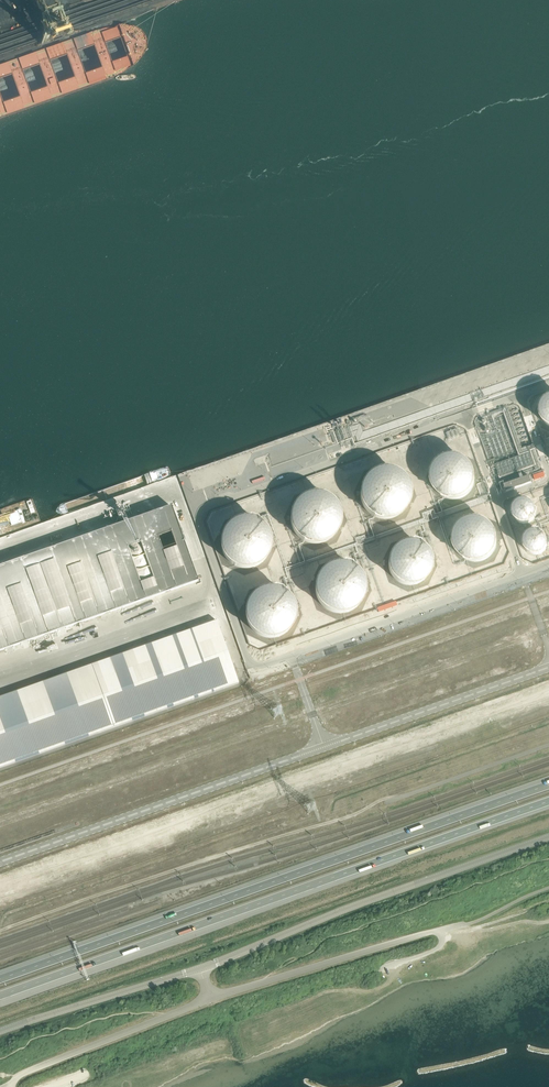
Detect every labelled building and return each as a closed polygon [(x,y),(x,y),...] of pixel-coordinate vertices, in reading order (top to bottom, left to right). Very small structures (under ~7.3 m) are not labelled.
[(547,400),(545,403),(543,406),(541,409),(540,412),(540,416),(541,419),(542,422),(544,425),(547,428),(548,429),(548,399),(547,400)] [(521,470),(523,478),(541,471),(532,447),(526,449),(526,450),(525,451),(526,454),(516,458),(521,470)] [(447,503),(452,503),(457,503),(462,502),(467,499),(471,496),(474,492),(476,487),(477,482),(477,476),(476,471),(474,467),(471,463),(467,459),(463,457),(458,455),(453,455),(448,455),(443,457),(439,459),(435,463),(432,467),(430,471),(429,476),(429,481),(429,486),(431,491),(434,495),(438,498),(442,501),(447,503)] [(378,519),(383,520),(388,519),(393,518),(398,515),(402,512),(405,508),(407,503),(408,498),(408,493),(407,488),(405,483),(402,479),(398,475),(394,473),(389,471),(384,471),(379,471),(374,473),(370,475),(366,479),(363,483),(361,487),(360,492),(360,497),(361,502),(363,507),(365,511),(369,515),(373,517),(378,519)] [(308,544),(313,545),(318,545),(323,543),(328,541),(332,537),(335,533),(337,528),(338,523),(338,518),(337,513),(335,508),(332,504),(328,501),(323,498),(319,497),(314,496),(309,497),(304,498),(299,501),(296,504),(293,508),(291,513),(289,518),(289,523),(290,528),(292,532),(295,537),(299,540),(303,543),(308,544)] [(522,523),(525,523),(527,523),(529,522),(531,521),(532,520),(534,518),(535,516),(535,514),(535,512),(535,510),(534,508),(532,506),(531,504),(529,503),(527,503),(525,503),(523,503),(521,503),(519,504),(517,506),(516,508),(515,510),(515,512),(515,514),(515,516),(516,518),(517,520),(519,521),(520,522),(522,523)] [(0,567),(0,651),(198,581),(171,506),(0,567)] [(470,566),(475,567),(480,566),(485,565),(490,562),(494,559),(497,555),(499,550),(500,545),(500,540),(499,535),(497,530),(494,526),(490,522),(486,520),(481,518),(476,518),(471,519),(466,520),(462,523),(458,526),(455,530),(453,534),(452,539),(452,544),(453,549),(455,554),(458,558),(461,562),(465,564),(470,566)] [(241,568),(246,569),(251,569),(256,567),(261,565),(265,561),(268,557),(270,552),(271,547),(271,542),(270,537),(268,532),(265,528),(261,525),(257,522),(252,521),(247,520),(242,521),(237,522),(233,525),(229,528),(226,532),(224,537),(223,542),(223,547),(224,552),(226,556),(228,560),(232,564),(236,567),(241,568)] [(533,555),(535,555),(538,555),(540,554),(542,553),(543,552),(545,550),(545,548),(546,546),(546,543),(545,541),(545,539),(543,538),(542,536),(540,535),(538,535),(536,534),(534,535),(532,535),(530,536),(528,538),(527,539),(526,541),(525,543),(525,546),(526,548),(527,550),(528,551),(529,553),(531,554),(533,555)] [(404,588),(409,589),(414,589),(419,587),(423,585),(427,581),(431,577),(433,572),(434,567),(434,562),(433,557),(430,552),(427,548),(424,545),(419,542),(414,541),(409,540),(404,541),(400,542),(395,545),(392,548),(388,552),(386,557),(385,562),(385,567),(386,572),(388,576),(391,580),(395,584),(399,587),(404,588)] [(333,614),(338,614),(343,614),(348,613),(353,610),(357,607),(360,602),(362,598),(363,593),(363,587),(362,582),(360,578),(357,573),(353,570),(349,568),(344,566),(339,566),(334,566),(329,568),(325,570),(321,574),(318,578),(316,582),(315,587),(314,592),(315,597),(317,602),(320,606),(324,609),(328,612),(333,614)] [(266,638),(271,638),(276,638),(281,636),(285,634),(289,630),(292,626),(295,622),(296,616),(296,611),(294,606),(292,601),(289,597),(285,594),(281,592),(276,590),(271,590),(266,590),(262,592),(257,594),(253,597),(250,601),(248,606),(247,611),(247,616),(248,621),(250,626),(253,630),(256,633),(261,636),(266,638)] [(239,683),(216,620),(0,697),(0,768),(239,683)]
